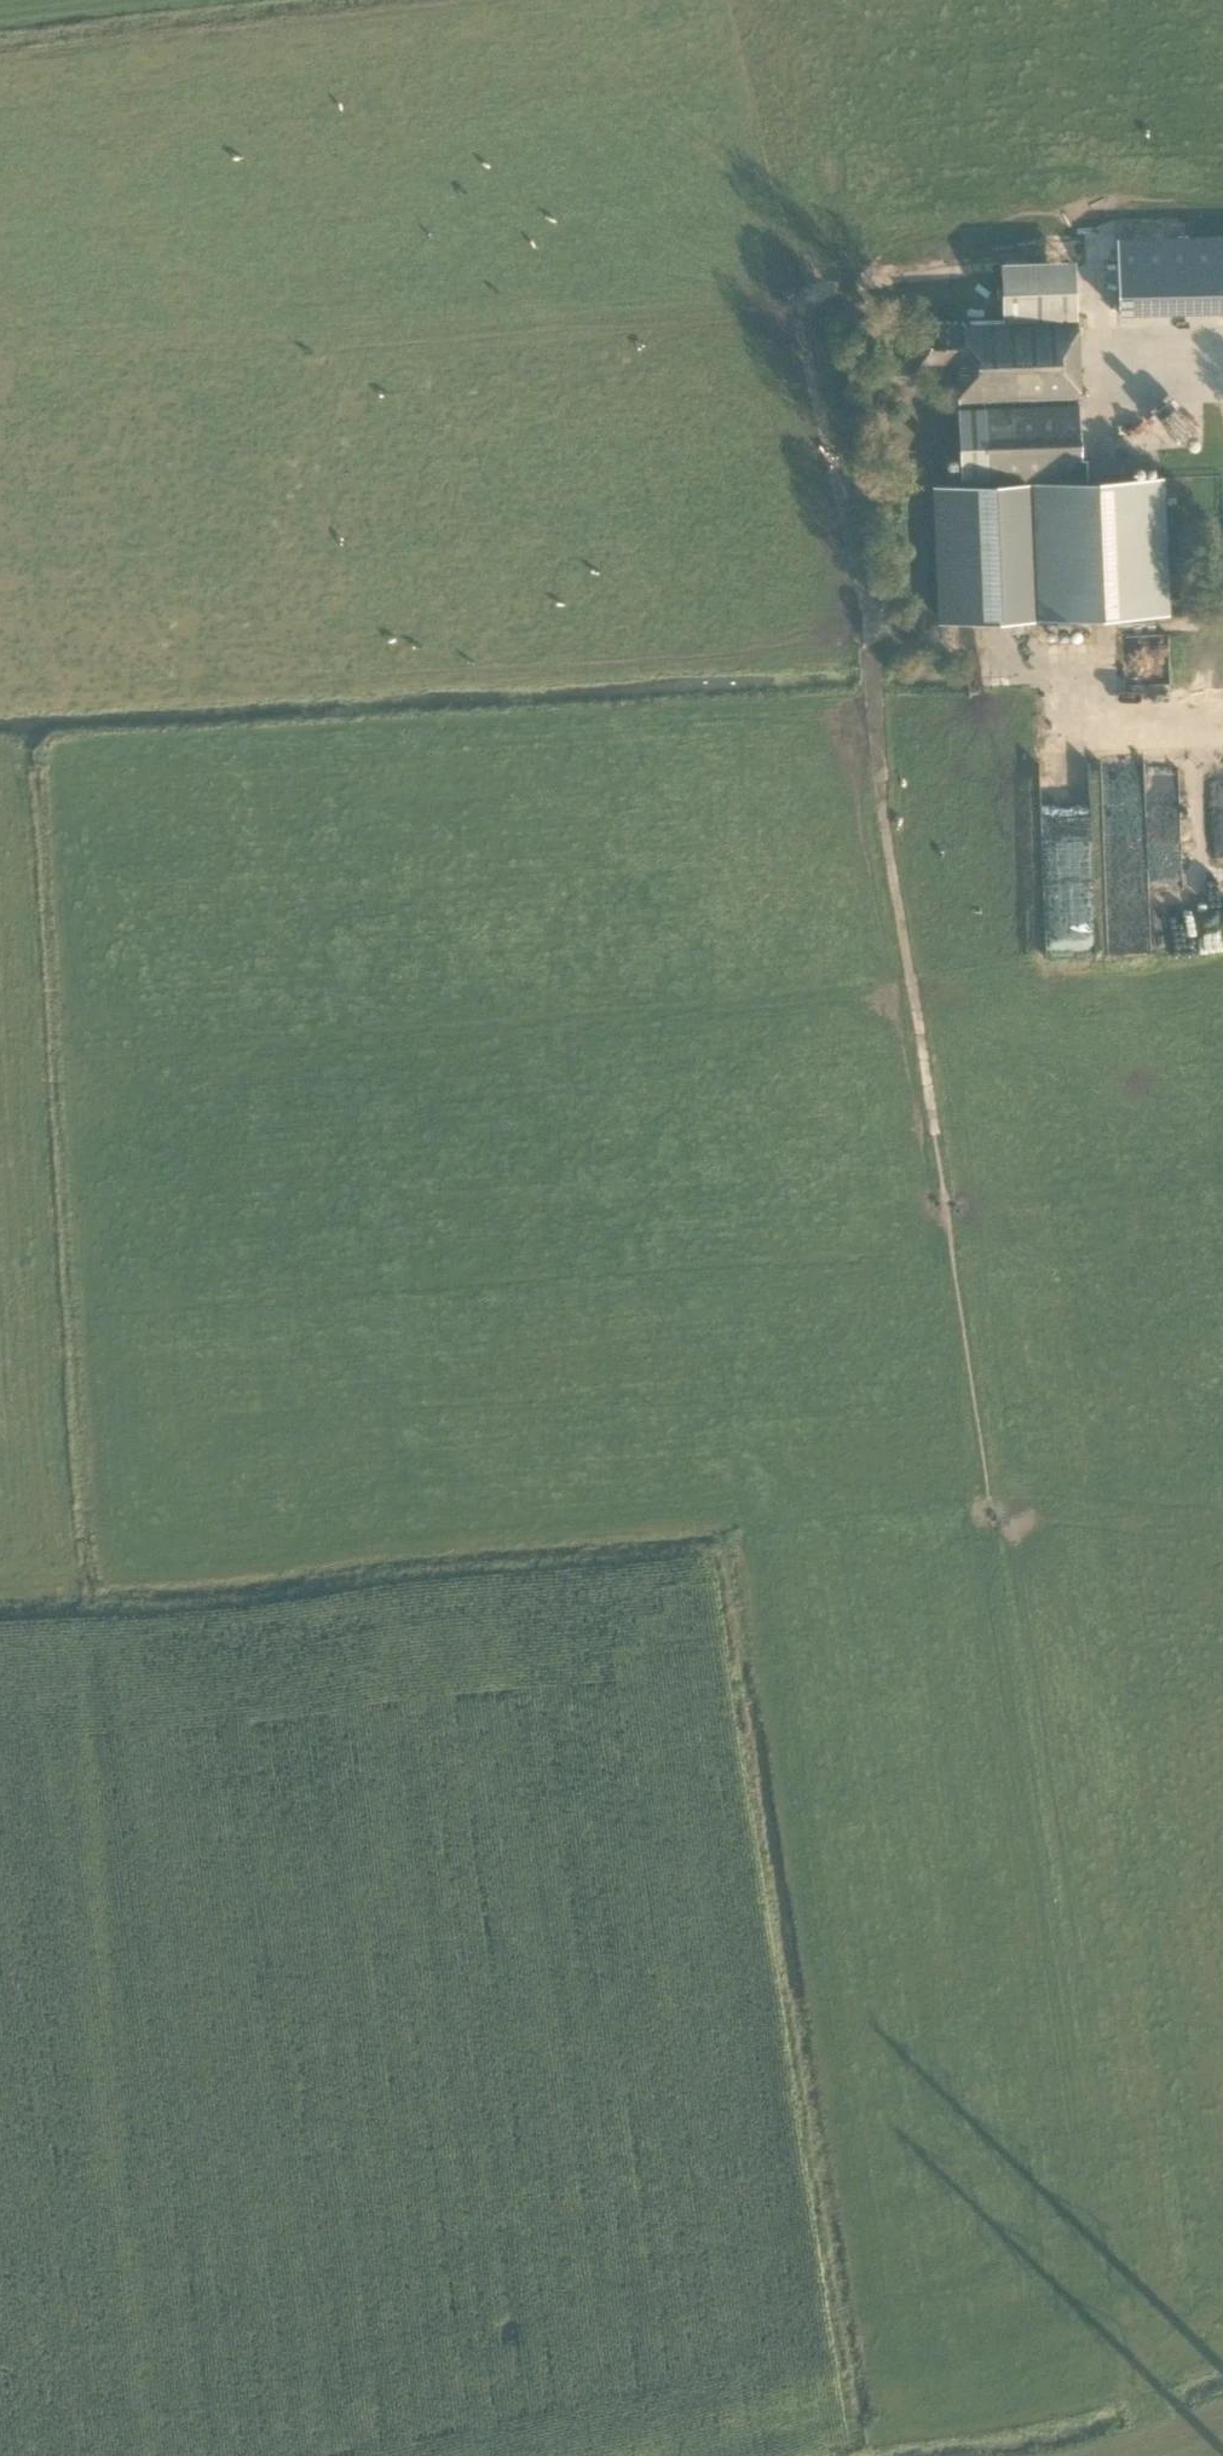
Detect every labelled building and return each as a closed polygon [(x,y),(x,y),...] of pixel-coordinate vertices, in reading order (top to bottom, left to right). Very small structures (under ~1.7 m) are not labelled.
[(1116,237),(1118,312),(1222,309),(1222,234),(1116,237)] [(1161,476),(1085,479),(1084,460),(1080,460),(1077,319),(1075,259),(999,261),(1001,321),(917,322),(918,359),(955,359),(956,403),(957,484),(937,485),(943,622),(1167,613),(1161,476)] [(1146,848),(1146,886),(1184,886),(1185,803),(1170,803),(1170,835),(1157,835),(1157,848),(1146,848)]
